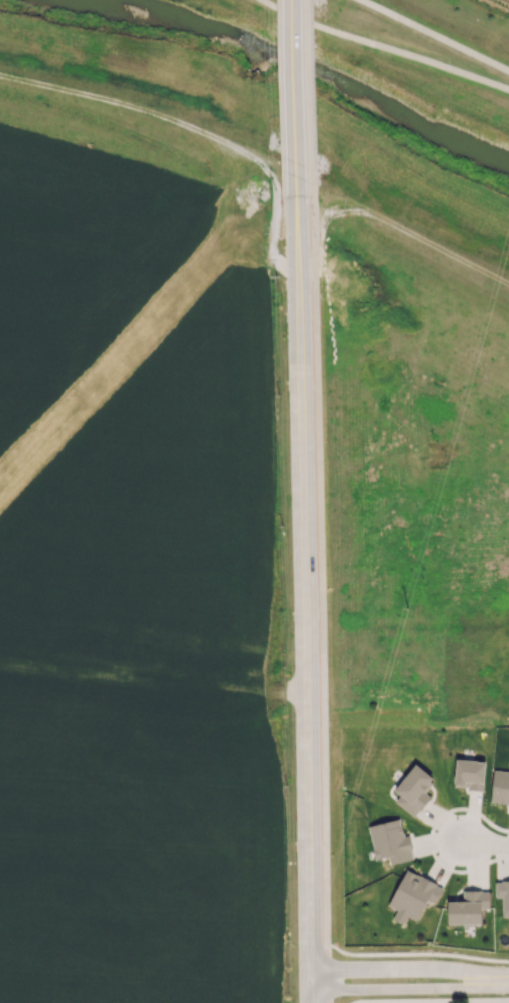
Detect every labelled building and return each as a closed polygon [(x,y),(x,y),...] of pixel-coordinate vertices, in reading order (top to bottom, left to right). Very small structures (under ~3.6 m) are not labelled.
[(482,790),(486,762),(457,758),(453,787),(482,790)] [(434,779),(415,764),(394,790),(400,795),(395,801),(415,817),(430,797),(424,792),(434,779)] [(492,770),(491,803),(508,803),(508,809),(508,771),(492,770)] [(368,825),(375,860),(388,857),(390,864),(413,859),(409,835),(403,836),(400,819),(368,825)] [(417,921),(427,900),(435,904),(443,887),(406,869),(388,905),(397,909),(392,919),(403,924),(407,916),(417,921)] [(508,916),(508,881),(495,881),(495,897),(503,897),(503,916),(508,916)] [(448,901),(448,924),(481,924),(481,908),(489,908),(489,891),(463,891),(463,901),(448,901)]
